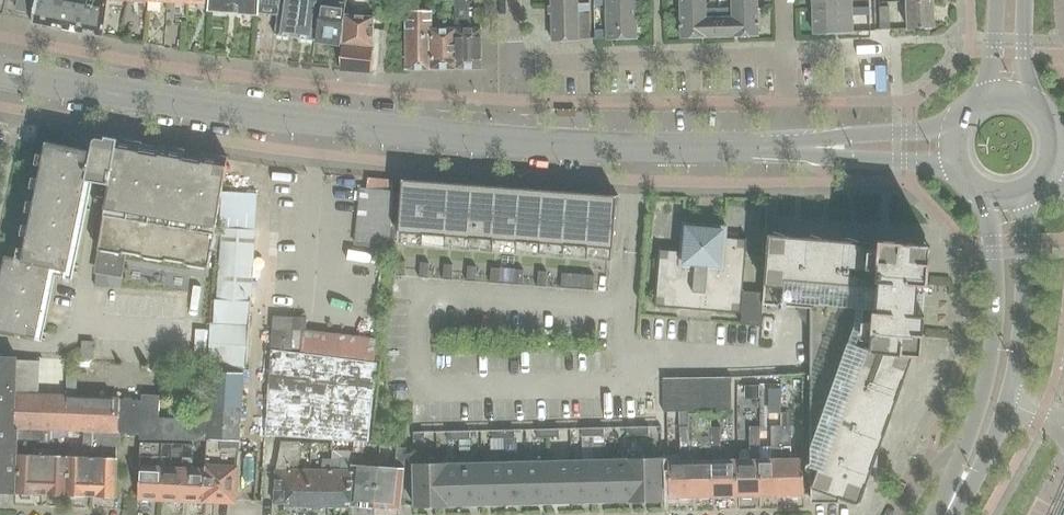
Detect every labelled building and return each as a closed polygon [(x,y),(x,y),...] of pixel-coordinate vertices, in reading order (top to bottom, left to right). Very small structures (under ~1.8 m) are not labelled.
[(6,14),(9,0),(0,0),(0,13),(6,14)] [(16,9),(17,9),(31,12),(34,0),(18,0),(16,9)] [(102,35),(106,7),(107,0),(36,0),(31,22),(64,28),(66,28),(75,30),(102,35)] [(209,4),(208,10),(258,14),(258,11),(259,1),(259,0),(209,0),(209,4)] [(259,1),(258,11),(278,13),(280,0),(259,0),(259,1)] [(295,37),(300,0),(280,0),(278,13),(275,34),(295,37)] [(295,37),(315,40),(320,0),(300,0),(295,37)] [(315,40),(318,40),(319,42),(328,44),(330,42),(340,43),(342,32),(344,13),(346,3),(346,0),(335,0),(335,1),(329,0),(320,0),(315,40)] [(455,27),(455,28),(455,68),(481,68),(481,28),(469,28),(468,0),(454,0),(455,27)] [(594,6),(606,6),(606,16),(636,15),(636,0),(593,0),(594,6)] [(680,9),(707,8),(706,0),(680,0),(680,9)] [(812,9),(852,7),(852,0),(812,0),(812,9)] [(907,1),(907,18),(908,29),(934,28),(933,0),(907,1)] [(579,39),(590,38),(589,3),(578,4),(578,3),(551,4),(551,6),(549,6),(549,13),(551,13),(552,40),(579,39)] [(731,8),(718,8),(720,35),(758,34),(758,11),(758,7),(731,7),(731,8)] [(813,33),(853,31),(852,16),(869,15),(869,8),(852,8),(852,7),(812,9),(813,33)] [(879,7),(880,29),(890,29),(889,7),(879,7)] [(707,8),(680,9),(680,13),(681,36),(720,35),(718,8),(707,8)] [(430,28),(432,28),(432,10),(405,11),(406,69),(431,68),(430,28)] [(342,32),(340,43),(343,43),(373,47),(375,16),(344,13),(342,32)] [(594,16),(594,39),(637,38),(636,15),(606,16),(594,16)] [(442,28),(432,28),(430,28),(431,57),(431,68),(455,68),(455,28),(442,28)] [(342,44),(340,70),(344,70),(344,69),(355,70),(355,71),(357,71),(357,70),(368,71),(368,72),(371,72),(372,61),(373,47),(343,43),(343,44),(342,44)] [(74,147),(46,141),(22,259),(5,255),(0,278),(0,330),(36,338),(36,336),(50,267),(67,271),(86,180),(109,184),(98,250),(94,273),(122,278),(127,253),(141,255),(141,257),(166,261),(166,259),(185,262),(184,264),(209,269),(228,157),(118,139),(118,138),(99,135),(93,135),(89,140),(85,139),(85,140),(86,140),(84,149),(74,147)] [(426,181),(401,179),(397,242),(398,242),(399,233),(423,234),(426,181)] [(426,181),(423,234),(446,236),(450,183),(426,181)] [(450,183),(446,236),(470,238),(474,185),(450,183)] [(470,238),(493,240),(497,186),(474,185),(470,238)] [(521,188),(497,186),(493,240),(517,241),(521,188)] [(387,249),(393,191),(361,188),(355,245),(387,249)] [(521,188),(517,241),(518,242),(541,243),(544,190),(521,188)] [(541,243),(564,245),(568,192),(544,190),(541,243)] [(255,230),(257,193),(223,192),(220,228),(255,230)] [(588,247),(592,194),(568,192),(564,245),(588,247)] [(611,249),(610,260),(612,260),(616,197),(618,197),(618,195),(592,194),(588,247),(611,249)] [(727,227),(683,223),(680,252),(661,250),(661,249),(659,249),(654,306),(741,313),(747,238),(745,238),(745,240),(726,238),(727,227)] [(255,231),(222,230),(218,295),(251,297),(255,231)] [(763,294),(763,304),(767,305),(786,306),(810,308),(810,343),(810,373),(810,424),(810,462),(810,497),(811,497),(837,497),(838,497),(859,505),(861,500),(864,500),(865,487),(873,465),(877,466),(878,452),(885,430),(889,431),(890,418),(898,396),(901,396),(902,384),(903,381),(903,380),(912,356),(912,355),(921,355),(923,337),(923,333),(923,328),(924,315),(923,314),(915,314),(917,293),(918,285),(927,286),(927,285),(927,284),(928,276),(929,262),(930,245),(900,242),(878,240),(878,244),(863,243),(847,238),(846,241),(824,239),(811,235),(810,238),(787,236),(774,232),(773,235),(768,234),(766,252),(767,252),(763,294)] [(396,276),(404,277),(405,261),(397,261),(396,276)] [(419,278),(428,279),(429,263),(420,263),(419,278)] [(444,264),(443,280),(452,280),(453,265),(444,264)] [(476,267),(468,266),(466,281),(475,282),(476,267)] [(490,283),(499,284),(500,268),(491,268),(490,283)] [(524,270),(515,270),(514,285),(522,286),(524,270)] [(547,272),(538,271),(537,287),(546,287),(547,272)] [(570,289),(571,274),(562,273),(561,288),(570,289)] [(594,276),(586,275),(584,290),(593,291),(594,276)] [(744,292),(741,324),(761,326),(762,315),(763,304),(763,294),(744,292)] [(213,323),(248,325),(250,298),(215,296),(214,322),(213,322),(213,323)] [(270,328),(264,432),(264,435),(367,441),(375,363),(307,354),(308,331),(303,330),(304,318),(273,317),(272,329),(270,328)] [(248,325),(213,323),(210,323),(210,330),(208,361),(208,365),(208,371),(212,371),(243,373),(243,368),(246,368),(248,325)] [(196,330),(195,364),(208,365),(208,361),(210,330),(196,330)] [(82,341),(81,358),(94,359),(94,354),(95,342),(82,341)] [(16,492),(18,439),(18,429),(15,429),(16,393),(17,358),(0,358),(0,491),(16,492)] [(212,371),(209,419),(208,439),(220,440),(220,450),(238,451),(239,451),(243,373),(212,371)] [(717,376),(704,377),(704,411),(718,411),(717,376)] [(731,376),(717,376),(718,411),(731,411),(731,376)] [(663,377),(663,412),(677,412),(676,377),(663,377)] [(690,377),(676,377),(677,412),(690,411),(690,377)] [(690,377),(690,411),(704,411),(704,377),(690,377)] [(759,397),(759,386),(747,386),(747,397),(759,397)] [(781,401),(781,390),(770,390),(770,401),(781,401)] [(54,430),(64,431),(65,395),(16,393),(15,429),(18,429),(44,430),(54,430)] [(142,394),(142,401),(120,400),(118,433),(140,434),(140,439),(151,439),(208,441),(208,439),(209,419),(159,418),(160,395),(142,394)] [(65,395),(64,431),(83,431),(94,432),(106,432),(117,433),(118,433),(120,400),(120,398),(87,396),(76,396),(66,395),(65,395)] [(710,413),(690,414),(690,428),(691,498),(692,498),(692,497),(696,497),(696,499),(713,499),(713,496),(710,427),(710,413)] [(790,413),(780,413),(781,426),(790,426),(790,413)] [(648,426),(637,427),(637,436),(649,436),(648,426)] [(749,458),(738,458),(739,498),(755,498),(755,496),(760,496),(761,458),(760,448),(760,426),(749,427),(749,458)] [(771,448),(760,448),(761,458),(760,496),(760,498),(777,498),(777,495),(781,495),(781,497),(782,496),(781,426),(770,426),(771,448)] [(787,497),(804,497),(804,457),(791,458),(790,426),(781,426),(782,496),(783,496),(783,495),(787,495),(787,497)] [(581,437),(593,437),(592,427),(581,428),(581,437)] [(604,427),(592,427),(593,437),(604,437),(604,427)] [(626,436),(637,436),(637,427),(626,427),(626,436)] [(735,498),(734,487),(733,458),(721,459),(721,427),(710,427),(713,496),(718,496),(718,499),(735,498)] [(559,428),(548,429),(548,438),(559,438),(559,428)] [(690,497),(690,498),(691,498),(690,428),(680,428),(681,460),(668,460),(669,500),(686,499),(686,497),(690,497)] [(18,429),(18,439),(33,440),(32,455),(18,454),(16,492),(21,492),(23,495),(28,495),(31,492),(42,493),(44,430),(18,429)] [(515,439),(514,429),(503,430),(503,439),(515,439)] [(537,439),(548,438),(548,429),(537,429),(537,439)] [(66,494),(68,456),(53,455),(54,430),(44,430),(42,493),(51,493),(54,496),(59,496),(62,494),(66,494)] [(470,440),(470,430),(458,431),(459,440),(470,440)] [(492,439),(503,439),(503,430),(492,430),(492,439)] [(83,456),(68,456),(66,494),(71,494),(73,497),(79,497),(81,495),(91,495),(94,432),(83,431),(83,456)] [(447,441),(459,440),(458,431),(447,431),(447,441)] [(103,445),(117,446),(117,433),(106,432),(94,432),(91,495),(101,495),(103,498),(109,498),(111,496),(116,496),(117,458),(102,457),(103,445)] [(425,441),(424,432),(413,432),(413,441),(425,441)] [(204,489),(204,500),(218,501),(218,500),(231,500),(231,502),(235,502),(235,501),(237,467),(238,453),(238,451),(220,450),(220,440),(208,439),(208,441),(205,466),(205,468),(204,489)] [(492,439),(490,440),(491,450),(504,450),(503,439),(492,439)] [(275,503),(286,503),(288,473),(289,457),(299,457),(300,441),(281,440),(281,442),(276,473),(275,479),(274,504),(275,504),(275,503)] [(470,440),(459,440),(460,450),(470,450),(470,440)] [(141,442),(140,465),(138,499),(153,500),(153,498),(158,498),(158,500),(160,500),(163,443),(141,442)] [(163,443),(160,500),(162,500),(162,498),(167,499),(167,501),(182,501),(182,499),(183,467),(171,467),(171,459),(172,444),(163,443)] [(172,444),(171,459),(183,459),(184,444),(172,444)] [(204,500),(204,489),(205,468),(192,468),(193,445),(184,444),(183,459),(183,467),(182,499),(182,501),(183,501),(183,499),(189,499),(189,502),(201,502),(202,500),(204,500)] [(352,459),(352,469),(350,494),(349,505),(374,507),(379,466),(379,462),(362,461),(363,445),(354,445),(352,459)] [(379,466),(374,507),(400,509),(401,498),(406,448),(396,448),(395,467),(379,466)] [(288,473),(286,503),(286,504),(286,507),(287,507),(287,504),(292,504),(292,507),(307,507),(310,469),(299,468),(299,457),(289,457),(288,473)] [(328,507),(331,459),(322,458),(322,469),(310,469),(307,507),(323,507),(323,505),(327,505),(327,507),(328,507)] [(639,500),(663,500),(662,458),(638,459),(639,500)] [(349,507),(349,505),(350,494),(352,469),(340,469),(340,459),(331,459),(328,507),(329,507),(329,505),(333,505),(333,507),(349,507)] [(340,459),(340,469),(352,469),(352,459),(340,459)] [(616,460),(617,501),(639,500),(638,459),(616,460)] [(571,461),(572,502),(594,502),(593,460),(571,461)] [(593,460),(594,502),(617,501),(616,460),(593,460)] [(527,503),(549,503),(548,461),(526,462),(527,503)] [(549,503),(572,502),(571,461),(548,461),(549,503)] [(482,504),(505,504),(504,462),(481,463),(482,504)] [(505,504),(527,503),(526,462),(504,462),(505,504)] [(438,505),(460,505),(459,463),(437,464),(438,505)] [(459,463),(460,505),(482,504),(481,463),(459,463)] [(413,465),(414,506),(438,505),(437,464),(413,465)]
